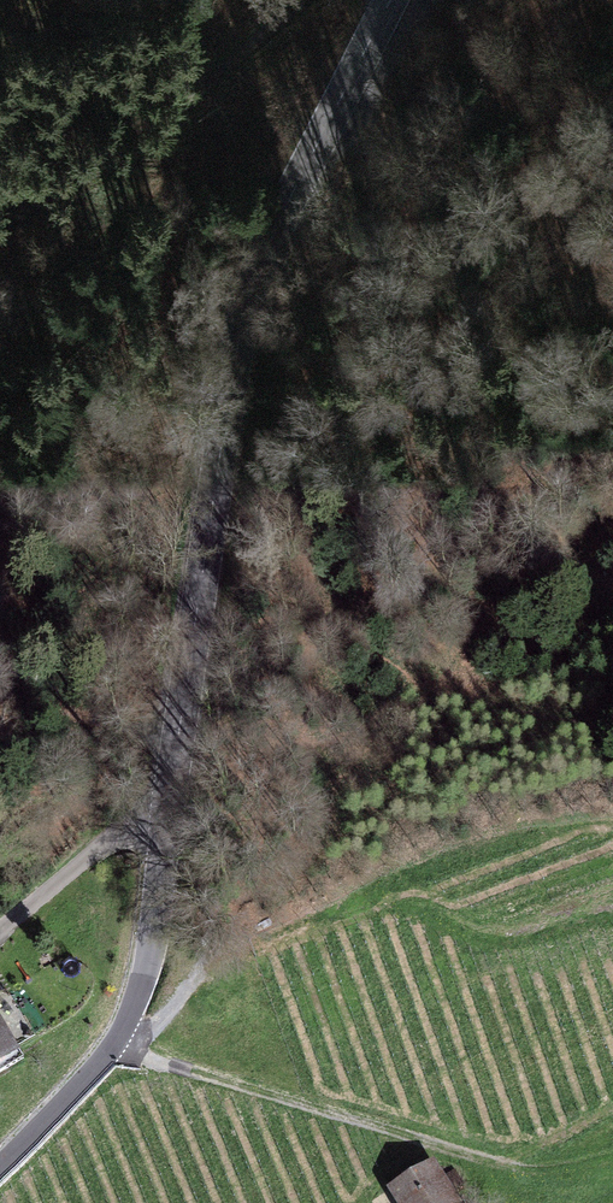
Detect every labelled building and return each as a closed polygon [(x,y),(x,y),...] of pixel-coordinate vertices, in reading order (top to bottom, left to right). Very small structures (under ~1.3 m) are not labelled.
[(386,1185),(395,1202),(454,1202),(431,1161),(386,1185)]
